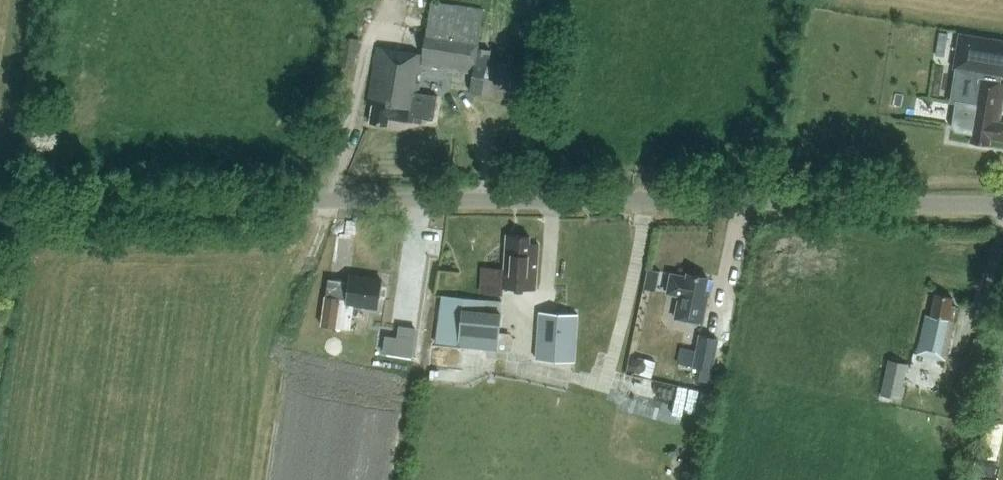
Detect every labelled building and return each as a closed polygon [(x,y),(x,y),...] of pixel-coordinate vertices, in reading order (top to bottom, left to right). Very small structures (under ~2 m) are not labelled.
[(427,96),(418,95),(423,66),(475,73),(472,92),(523,100),(529,68),(490,61),(492,50),(479,48),(485,10),(432,3),(423,55),(377,48),(370,87),(376,88),(371,123),(388,126),(389,119),(414,123),(415,117),(434,121),(438,96),(427,95),(427,96)] [(1002,74),(1002,41),(961,34),(956,66),(976,70),(975,77),(977,78),(1001,82),(1002,74)] [(355,69),(359,40),(344,38),(340,67),(355,69)] [(957,131),(972,133),(971,142),(990,145),(991,138),(1002,140),(1002,123),(999,122),(1002,100),(1002,82),(977,78),(973,105),(957,103),(953,126),(957,131)] [(504,286),(536,288),(539,242),(530,242),(530,236),(514,235),(513,243),(507,243),(504,286)] [(671,274),(668,293),(680,296),(676,318),(703,324),(709,294),(705,293),(708,278),(688,274),(687,277),(671,274)] [(383,280),(351,275),(347,300),(340,299),(341,296),(327,294),(323,324),(337,326),(338,316),(353,318),(355,302),(379,306),(383,280)] [(499,348),(502,313),(503,301),(485,299),(485,298),(443,294),(438,341),(499,348)] [(926,315),(918,354),(946,360),(957,307),(951,306),(952,298),(936,294),(931,316),(926,315)] [(579,314),(539,312),(536,359),(576,361),(579,314)] [(384,349),(384,351),(412,355),(412,354),(416,327),(400,325),(398,337),(386,336),(384,349)] [(700,336),(694,367),(701,368),(698,380),(710,382),(718,339),(700,336)] [(635,372),(640,373),(640,374),(652,377),(656,361),(639,357),(638,358),(633,360),(631,366),(635,372)] [(901,399),(908,364),(888,359),(880,394),(901,399)]
